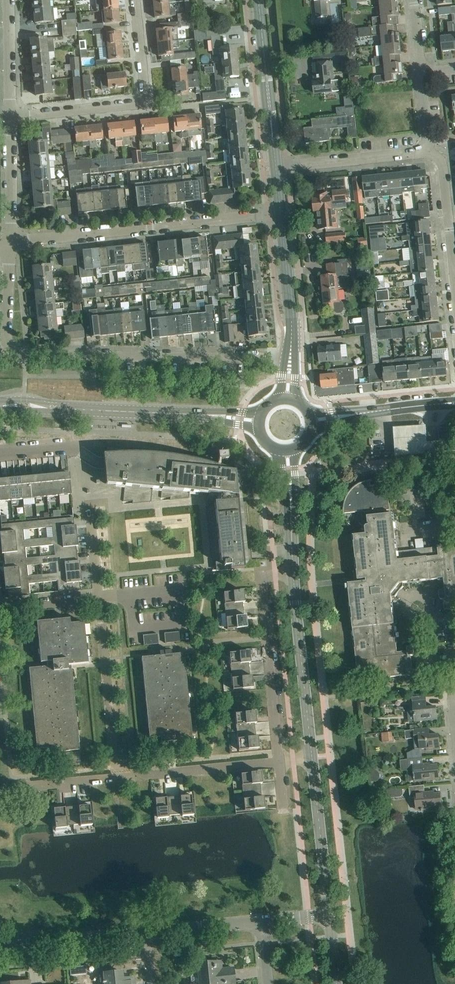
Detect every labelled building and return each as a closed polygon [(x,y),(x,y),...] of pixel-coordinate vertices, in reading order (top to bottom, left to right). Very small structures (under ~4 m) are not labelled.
[(34,9),(49,7),(49,0),(50,0),(33,0),(34,9)] [(118,9),(117,0),(96,0),(96,6),(101,6),(102,11),(118,9)] [(315,1),(316,1),(318,18),(327,17),(325,1),(325,0),(314,0),(315,1)] [(357,9),(356,0),(349,0),(349,2),(350,10),(357,9)] [(170,9),(170,2),(153,4),(155,18),(176,15),(175,9),(170,9)] [(398,5),(380,7),(381,17),(371,18),(372,27),(388,26),(398,25),(398,24),(390,25),(389,17),(399,16),(398,5)] [(50,15),(49,7),(34,9),(35,23),(52,21),(52,14),(50,15)] [(119,23),(118,9),(102,11),(103,17),(105,17),(106,24),(119,23)] [(181,22),(193,21),(192,13),(177,15),(178,22),(181,22)] [(61,29),(76,27),(75,20),(60,21),(61,29)] [(92,30),(103,28),(103,24),(92,25),(91,22),(77,23),(78,31),(92,30)] [(181,22),(178,22),(162,24),(163,29),(156,30),(157,43),(175,41),(174,35),(178,35),(177,28),(181,28),(181,22)] [(372,27),(371,27),(372,37),(381,36),(382,46),(400,44),(399,33),(389,34),(388,26),(372,27)] [(76,27),(61,29),(62,36),(76,35),(76,27)] [(222,63),(237,62),(236,47),(221,49),(219,28),(207,29),(207,37),(212,36),(214,55),(221,54),(222,63)] [(106,47),(122,46),(120,32),(106,34),(107,40),(105,41),(106,47)] [(454,36),(441,37),(443,52),(454,50),(454,47),(454,36)] [(32,54),(47,53),(46,45),(48,45),(48,38),(31,40),(32,54)] [(178,41),(175,41),(157,43),(159,56),(169,55),(170,61),(181,60),(196,58),(196,52),(180,53),(178,41)] [(400,44),(382,46),(383,56),(374,57),(375,67),(384,66),(384,65),(392,64),(391,56),(401,55),(400,44)] [(123,59),(122,46),(106,47),(106,53),(108,53),(109,60),(123,59)] [(348,57),(347,49),(334,50),(334,58),(348,57)] [(48,60),(47,53),(32,54),(33,68),(51,66),(50,59),(48,60)] [(237,62),(222,63),(223,73),(215,74),(216,92),(203,93),(203,101),(226,99),(224,78),(239,77),(237,62)] [(315,93),(325,93),(339,91),(338,80),(333,81),(331,63),(314,64),(315,73),(319,73),(320,82),(314,83),(315,93)] [(384,65),(384,66),(385,75),(375,76),(374,78),(374,84),(402,81),(402,80),(394,81),(393,75),(403,74),(402,63),(392,64),(384,65)] [(51,73),(51,66),(33,68),(35,82),(50,80),(49,73),(51,73)] [(172,82),(199,80),(198,72),(193,72),(194,75),(186,75),(185,68),(171,70),(172,82)] [(102,89),(108,88),(114,88),(114,89),(116,88),(116,87),(125,86),(124,73),(107,75),(107,76),(101,76),(102,89)] [(84,89),(90,89),(89,74),(82,74),(84,89)] [(73,78),(75,100),(82,99),(80,77),(73,78)] [(50,80),(35,82),(36,96),(53,94),(52,87),(50,87),(50,80)] [(199,87),(199,80),(172,82),(174,96),(188,94),(188,88),(199,87)] [(353,97),(344,98),(345,108),(346,116),(347,116),(355,115),(353,97)] [(241,122),(244,122),(242,110),(227,111),(227,104),(205,107),(206,115),(225,113),(227,125),(239,123),(239,124),(241,124),(241,122)] [(201,134),(201,129),(199,115),(186,116),(188,135),(201,134)] [(357,138),(356,128),(355,115),(347,116),(346,116),(322,119),(312,120),(312,127),(304,128),(306,144),(330,141),(328,126),(347,125),(349,139),(357,138)] [(188,135),(186,116),(173,117),(175,132),(181,131),(182,136),(188,135)] [(166,118),(154,120),(155,134),(168,132),(166,118)] [(155,134),(154,120),(140,121),(142,135),(155,134)] [(134,122),(121,123),(123,137),(123,145),(130,144),(129,136),(135,136),(134,122)] [(239,123),(227,125),(228,138),(245,136),(244,122),(241,122),(241,124),(239,124),(239,123)] [(123,137),(121,123),(107,124),(109,139),(115,138),(123,137)] [(101,125),(88,127),(90,144),(91,150),(97,149),(96,140),(102,139),(101,125)] [(58,143),(57,130),(50,131),(50,127),(42,128),(43,142),(28,143),(29,151),(27,151),(28,157),(30,157),(48,155),(48,145),(52,145),(52,144),(58,143)] [(90,144),(88,127),(74,128),(76,142),(83,141),(83,145),(90,144)] [(245,136),(228,138),(229,150),(242,149),(242,150),(244,150),(243,148),(246,147),(245,136)] [(115,138),(116,145),(123,145),(123,137),(115,138)] [(248,161),(246,147),(243,148),(244,150),(242,150),(242,149),(229,150),(231,163),(248,161)] [(207,153),(206,149),(190,151),(190,152),(191,158),(197,157),(207,156),(207,153)] [(142,163),(141,155),(141,151),(132,152),(133,164),(141,163),(142,163)] [(98,159),(92,160),(93,169),(98,168),(106,167),(109,167),(108,154),(98,155),(98,159)] [(114,166),(126,165),(125,161),(113,162),(112,154),(108,154),(109,167),(114,166)] [(148,154),(141,155),(142,163),(149,162),(148,154)] [(48,155),(30,157),(31,164),(29,164),(29,170),(31,170),(50,168),(48,155)] [(93,169),(92,160),(76,162),(77,170),(82,170),(90,169),(93,169)] [(249,172),(248,161),(231,163),(232,176),(244,174),(244,176),(247,175),(246,173),(249,172)] [(50,168),(31,170),(32,177),(30,177),(31,183),(32,182),(51,180),(50,168)] [(82,170),(77,170),(74,171),(75,185),(84,185),(82,175),(82,170)] [(426,171),(413,172),(414,187),(415,193),(421,193),(421,189),(427,188),(426,171)] [(232,176),(233,188),(237,188),(250,187),(249,172),(246,173),(247,175),(244,176),(244,174),(232,176)] [(413,172),(400,174),(402,188),(414,187),(413,172)] [(402,188),(400,174),(388,175),(390,189),(402,188)] [(191,175),(183,176),(183,178),(186,202),(193,201),(191,178),(191,175)] [(388,175),(376,176),(378,200),(391,199),(390,189),(388,175)] [(183,176),(175,177),(175,178),(175,179),(178,203),(186,202),(183,178),(183,176)] [(378,200),(376,176),(363,178),(365,201),(378,200)] [(204,177),(191,178),(193,201),(201,200),(201,201),(202,201),(202,200),(201,194),(206,193),(206,189),(204,177)] [(175,178),(167,179),(167,180),(169,204),(178,203),(175,179),(175,178)] [(354,179),(355,189),(355,193),(362,192),(360,178),(354,179)] [(167,179),(159,180),(162,204),(169,204),(167,180),(167,179)] [(32,182),(33,190),(31,190),(32,196),(34,195),(52,193),(51,180),(32,182)] [(159,180),(151,181),(151,182),(154,205),(162,204),(159,180)] [(151,182),(143,183),(145,201),(146,206),(154,205),(151,182)] [(143,183),(135,184),(135,188),(137,207),(137,208),(138,208),(138,207),(146,206),(145,201),(143,183)] [(120,185),(116,186),(116,187),(117,191),(119,209),(126,208),(126,209),(127,209),(124,189),(124,190),(121,190),(121,187),(120,185)] [(116,186),(108,187),(109,191),(111,210),(119,209),(117,191),(116,187),(116,186)] [(92,187),(84,188),(84,189),(85,194),(87,213),(95,212),(93,193),(92,188),(92,187)] [(108,187),(100,188),(101,192),(103,211),(111,210),(109,191),(108,187)] [(100,188),(92,188),(93,193),(95,212),(103,211),(101,192),(100,188)] [(223,189),(224,202),(231,201),(230,188),(223,189)] [(230,188),(231,201),(239,201),(237,188),(233,188),(230,188)] [(84,189),(76,190),(76,194),(78,214),(79,214),(79,213),(87,213),(85,194),(84,189)] [(224,202),(223,189),(216,190),(217,203),(224,202)] [(217,203),(216,190),(208,191),(210,204),(217,203)] [(317,211),(331,210),(330,200),(334,199),(334,203),(346,202),(345,190),(333,192),(333,193),(327,194),(327,192),(313,194),(315,212),(317,211)] [(58,214),(58,216),(59,216),(57,203),(57,200),(53,200),(52,193),(34,195),(34,203),(33,203),(33,208),(49,207),(50,214),(58,214)] [(429,204),(419,205),(417,205),(418,213),(418,219),(430,217),(429,204)] [(332,228),(331,210),(317,211),(319,230),(332,228)] [(429,221),(415,223),(406,223),(407,236),(430,234),(429,221)] [(378,239),(377,227),(370,228),(371,240),(378,239)] [(346,233),(326,235),(327,242),(346,240),(346,233)] [(242,234),(235,235),(236,247),(239,247),(240,260),(253,258),(253,259),(255,259),(255,257),(258,256),(256,245),(244,246),(242,234)] [(430,234),(407,236),(401,237),(402,242),(408,242),(409,249),(417,248),(432,246),(430,234)] [(230,248),(228,235),(221,236),(222,249),(230,248)] [(236,247),(235,235),(228,235),(230,248),(236,247)] [(222,249),(221,236),(213,237),(215,250),(222,249)] [(205,238),(198,239),(200,261),(208,260),(207,257),(208,257),(205,237),(205,238)] [(198,239),(189,240),(191,258),(192,262),(200,261),(198,239)] [(379,250),(378,239),(371,240),(372,251),(379,250)] [(189,240),(182,241),(184,259),(189,258),(189,262),(192,262),(191,258),(189,240)] [(174,241),(166,242),(168,266),(176,265),(174,241)] [(182,241),(174,241),(176,265),(177,267),(185,266),(184,259),(182,241)] [(158,242),(157,242),(160,267),(168,266),(166,242),(158,243),(158,242)] [(146,244),(139,245),(142,270),(145,270),(147,281),(154,280),(153,269),(149,269),(146,244)] [(139,245),(131,246),(134,271),(142,270),(139,245)] [(131,246),(123,247),(125,265),(126,272),(134,271),(131,246)] [(432,246),(417,248),(419,260),(433,258),(432,246)] [(123,247),(115,248),(117,266),(117,270),(118,273),(126,272),(125,265),(123,247)] [(115,248),(107,249),(109,267),(110,271),(117,270),(117,266),(115,248)] [(99,249),(91,250),(93,269),(96,268),(97,276),(102,275),(102,274),(101,268),(99,249)] [(107,249),(99,249),(101,268),(102,274),(110,273),(110,271),(109,267),(107,249)] [(83,258),(78,258),(80,278),(94,276),(93,269),(91,250),(83,251),(82,251),(83,258)] [(379,252),(372,253),(373,264),(380,263),(379,252)] [(71,266),(69,253),(62,253),(63,266),(71,266)] [(253,258),(240,260),(242,272),(259,271),(258,256),(255,257),(255,259),(253,259),(253,258)] [(433,258),(419,260),(400,262),(401,267),(411,266),(411,273),(420,272),(434,271),(433,258)] [(322,277),(323,291),(338,289),(350,288),(347,259),(338,260),(338,264),(337,264),(327,265),(328,277),(322,277)] [(193,269),(203,269),(202,261),(193,262),(193,269)] [(368,264),(357,266),(359,278),(369,276),(368,264)] [(34,280),(52,278),(51,265),(32,267),(33,275),(32,275),(32,281),(34,281),(34,280)] [(260,282),(259,271),(242,272),(243,285),(256,283),(256,285),(258,284),(258,282),(260,282)] [(435,283),(434,271),(420,272),(421,285),(435,283)] [(383,277),(374,277),(375,289),(385,288),(383,277)] [(34,280),(34,281),(35,288),(33,288),(33,294),(35,293),(53,291),(52,278),(34,280)] [(214,280),(210,281),(202,281),(203,285),(207,285),(208,296),(216,295),(214,280)] [(256,283),(243,285),(244,298),(262,296),(260,282),(258,282),(258,284),(256,285),(256,283)] [(435,283),(421,285),(414,285),(415,298),(422,297),(437,296),(435,283)] [(104,292),(103,287),(103,285),(95,285),(95,288),(96,293),(104,292)] [(338,289),(323,291),(325,311),(326,311),(326,310),(334,309),(334,310),(335,311),(337,313),(341,313),(343,310),(343,305),(340,302),(338,289)] [(53,291),(35,293),(36,301),(34,301),(35,306),(37,306),(55,304),(53,291)] [(377,301),(389,300),(388,291),(376,291),(377,301)] [(262,296),(244,298),(246,310),(258,309),(258,310),(261,310),(260,307),(263,307),(262,296)] [(437,296),(422,297),(424,309),(438,308),(437,296)] [(412,311),(414,310),(424,309),(422,297),(417,299),(415,298),(416,306),(413,306),(411,306),(412,311)] [(37,306),(37,314),(35,314),(36,319),(38,319),(56,317),(55,304),(37,306)] [(216,332),(214,312),(213,304),(205,305),(208,332),(215,332),(216,332)] [(205,305),(197,306),(200,333),(208,332),(205,305)] [(143,306),(129,308),(130,314),(132,332),(140,332),(146,331),(143,306)] [(197,306),(189,307),(192,334),(200,333),(197,306)] [(189,307),(181,308),(184,335),(192,334),(189,307)] [(258,309),(246,310),(247,323),(264,321),(263,307),(260,307),(261,310),(258,310),(258,309)] [(105,308),(97,309),(98,317),(100,336),(108,335),(106,317),(106,311),(105,311),(105,308)] [(121,308),(113,309),(114,310),(114,316),(116,334),(124,333),(122,315),(121,308)] [(124,308),(121,308),(122,315),(124,333),(132,332),(130,314),(129,308),(129,309),(124,310),(124,308)] [(181,308),(173,309),(176,336),(184,335),(181,308)] [(366,334),(377,333),(374,308),(363,310),(366,334)] [(438,308),(424,309),(414,310),(414,317),(419,317),(420,323),(439,321),(438,308)] [(85,318),(84,318),(87,337),(92,337),(100,336),(98,317),(97,309),(95,310),(89,310),(90,318),(85,319),(85,318)] [(176,336),(173,309),(165,310),(168,337),(176,336)] [(114,310),(106,311),(106,317),(108,335),(116,334),(114,316),(114,310)] [(151,311),(152,320),(150,320),(150,319),(149,319),(151,339),(152,339),(152,338),(160,337),(157,310),(151,311)] [(165,310),(157,310),(160,337),(168,337),(165,310)] [(56,317),(38,319),(39,326),(37,327),(37,332),(40,332),(41,338),(44,337),(44,340),(56,338),(55,330),(57,330),(56,317)] [(266,334),(264,321),(247,323),(248,336),(266,334)] [(442,332),(442,324),(429,325),(430,333),(436,332),(436,336),(442,336),(442,332)] [(223,325),(225,342),(234,342),(233,325),(223,325)] [(72,339),(71,326),(64,327),(65,340),(72,339)] [(427,326),(417,327),(418,334),(428,333),(427,326)] [(415,327),(405,328),(406,335),(416,334),(415,327)] [(392,330),(393,337),(393,340),(403,339),(402,329),(392,330)] [(393,337),(392,330),(378,331),(379,338),(393,337)] [(380,365),(377,333),(366,334),(369,366),(380,365)] [(340,345),(328,347),(319,348),(320,363),(341,361),(340,345)] [(432,355),(433,363),(434,377),(447,376),(446,361),(440,362),(439,354),(432,355)] [(397,381),(396,366),(395,361),(382,362),(385,382),(397,381)] [(433,363),(421,364),(422,378),(434,377),(433,363)] [(421,364),(408,365),(410,380),(422,378),(421,364)] [(380,365),(368,366),(370,383),(382,382),(380,365)] [(410,380),(408,365),(396,366),(397,381),(410,380)] [(328,375),(321,376),(322,389),(338,387),(337,382),(355,381),(354,368),(328,370),(328,375)] [(426,425),(393,427),(395,455),(441,452),(440,440),(427,441),(426,425)] [(441,452),(443,452),(454,451),(454,443),(454,438),(454,431),(439,432),(440,440),(440,445),(441,452)] [(161,498),(161,501),(170,500),(189,498),(190,492),(199,493),(218,495),(217,502),(205,503),(206,504),(206,506),(211,561),(211,563),(211,564),(217,563),(218,570),(212,571),(244,568),(244,561),(252,560),(251,548),(246,502),(238,502),(235,472),(221,467),(221,461),(228,460),(227,454),(206,456),(106,446),(107,454),(103,454),(103,457),(105,469),(106,484),(116,485),(125,486),(123,501),(123,505),(132,504),(151,502),(153,489),(162,490),(161,498)] [(56,472),(56,475),(59,496),(71,494),(69,473),(63,474),(63,471),(56,472)] [(59,496),(56,475),(51,475),(51,472),(44,473),(44,476),(47,497),(59,496)] [(47,497),(44,476),(39,476),(39,473),(32,474),(32,477),(35,498),(47,497)] [(35,498),(32,477),(27,477),(27,474),(20,475),(21,478),(23,499),(35,498)] [(23,499),(21,478),(15,479),(15,476),(8,476),(9,479),(11,500),(23,499)] [(9,479),(3,480),(3,477),(0,477),(0,501),(11,500),(9,479)] [(347,496),(345,502),(344,508),(344,515),(345,514),(358,512),(359,523),(365,528),(366,534),(353,535),(353,536),(356,536),(357,541),(354,542),(356,559),(358,559),(360,570),(357,571),(358,580),(361,580),(361,582),(348,584),(351,584),(352,590),(349,590),(351,608),(354,608),(355,619),(352,619),(354,637),(357,637),(358,648),(355,648),(357,666),(360,666),(360,671),(358,672),(376,670),(376,672),(383,672),(383,678),(384,678),(384,675),(389,675),(389,678),(407,676),(407,673),(412,672),(412,675),(413,675),(411,656),(413,656),(414,654),(413,647),(407,648),(407,652),(397,653),(396,644),(394,644),(392,633),(395,633),(393,615),(390,615),(389,604),(392,603),(391,594),(400,584),(409,583),(409,580),(420,578),(420,581),(438,579),(438,576),(443,575),(445,590),(439,591),(440,598),(442,600),(443,600),(444,610),(451,609),(451,607),(454,607),(454,547),(445,548),(445,545),(437,546),(438,547),(394,552),(393,541),(396,540),(394,523),(391,523),(390,515),(393,514),(367,516),(368,525),(363,521),(362,512),(364,511),(364,513),(390,510),(387,484),(371,486),(370,481),(372,481),(372,480),(366,481),(360,484),(352,489),(347,496)] [(126,518),(129,559),(138,558),(137,530),(193,527),(192,514),(126,518)] [(53,538),(77,536),(76,525),(74,525),(73,517),(37,521),(38,528),(52,527),(53,538)] [(37,521),(1,525),(2,532),(0,532),(0,534),(1,543),(24,541),(24,540),(23,530),(38,528),(37,521)] [(53,538),(39,539),(40,546),(54,545),(55,555),(55,556),(77,554),(76,546),(78,546),(77,536),(53,538)] [(39,539),(24,540),(24,541),(1,543),(2,554),(4,553),(4,561),(26,559),(26,558),(25,548),(40,546),(39,539)] [(55,556),(55,555),(41,557),(41,564),(56,563),(57,573),(57,574),(80,571),(79,561),(78,561),(77,554),(55,556)] [(26,559),(4,561),(5,568),(3,568),(4,579),(28,577),(28,576),(27,566),(41,564),(41,557),(26,558),(26,559)] [(57,573),(42,575),(43,582),(58,581),(59,591),(54,592),(80,590),(80,582),(81,582),(80,571),(57,574),(57,573)] [(42,575),(28,576),(28,577),(4,579),(5,589),(7,589),(8,597),(34,594),(30,594),(29,584),(43,582),(42,575)] [(225,611),(243,609),(243,603),(244,602),(243,591),(223,593),(225,611)] [(244,616),(243,609),(225,611),(227,629),(247,627),(246,616),(244,616)] [(72,670),(71,665),(88,663),(88,662),(85,663),(84,658),(87,657),(86,649),(84,649),(83,644),(86,644),(85,636),(82,636),(82,631),(85,631),(84,622),(70,624),(69,619),(36,622),(36,623),(39,622),(40,627),(37,628),(38,636),(41,636),(41,641),(38,641),(39,649),(42,649),(42,654),(40,654),(41,663),(42,662),(42,667),(29,668),(30,675),(32,675),(33,681),(30,682),(31,688),(34,688),(34,695),(31,695),(32,702),(35,701),(36,708),(33,708),(33,715),(36,715),(37,721),(34,722),(35,728),(37,728),(38,735),(35,735),(36,742),(39,741),(39,748),(37,748),(37,749),(48,748),(49,753),(80,750),(79,743),(76,744),(75,737),(78,737),(78,730),(75,730),(74,724),(77,723),(76,717),(74,717),(73,710),(76,710),(75,703),(72,704),(72,697),(74,697),(74,690),(71,690),(70,683),(73,683),(72,677),(70,677),(69,670),(72,670)] [(164,633),(165,643),(180,642),(179,632),(164,633)] [(143,635),(144,645),(159,644),(158,634),(143,635)] [(231,671),(249,670),(248,663),(250,663),(249,651),(229,653),(231,671)] [(182,659),(184,659),(184,658),(180,659),(180,654),(142,657),(142,664),(145,664),(146,670),(143,671),(144,677),(146,677),(147,684),(144,684),(145,691),(148,690),(148,697),(145,697),(146,704),(149,704),(150,710),(147,711),(147,717),(150,717),(151,724),(148,724),(149,731),(152,730),(152,737),(149,737),(149,738),(161,737),(161,742),(192,739),(192,732),(189,733),(188,726),(191,726),(190,719),(188,719),(187,712),(190,712),(189,705),(186,706),(186,699),(189,699),(188,692),(185,692),(184,686),(187,685),(186,679),(184,679),(183,672),(186,672),(185,665),(182,666),(182,659)] [(250,676),(249,670),(231,671),(233,690),(253,688),(252,676),(250,676)] [(425,696),(412,697),(413,702),(415,721),(437,719),(436,707),(426,708),(426,701),(425,696)] [(237,732),(255,730),(254,723),(256,723),(255,712),(235,714),(237,732)] [(429,728),(414,730),(405,731),(406,739),(414,738),(415,741),(419,740),(420,749),(427,748),(427,751),(440,749),(439,736),(433,737),(433,735),(430,735),(429,728)] [(255,730),(237,732),(238,750),(259,748),(257,737),(256,737),(255,730)] [(79,752),(63,754),(64,764),(80,762),(79,752)] [(409,782),(429,780),(439,779),(437,765),(430,766),(430,767),(426,767),(426,764),(423,764),(422,757),(413,758),(408,759),(409,770),(408,770),(409,782)] [(242,792),(261,791),(260,784),(262,784),(261,772),(241,774),(242,792)] [(421,810),(432,809),(442,808),(440,793),(429,794),(429,792),(425,793),(424,785),(414,786),(409,787),(410,798),(415,798),(416,810),(421,810)] [(261,791),(242,792),(244,811),(264,809),(263,797),(261,797),(261,791)] [(173,797),(175,815),(182,815),(182,817),(193,815),(191,795),(173,797)] [(175,815),(173,797),(155,799),(157,817),(175,815)] [(90,805),(72,807),(73,825),(80,824),(80,826),(82,826),(92,825),(90,805)] [(73,825),(72,807),(53,809),(55,832),(67,830),(66,826),(73,825)] [(235,983),(233,968),(219,969),(219,970),(215,970),(215,962),(198,964),(199,973),(194,973),(191,977),(191,982),(194,983),(230,983),(235,983)] [(134,978),(122,979),(121,972),(103,974),(104,983),(105,983),(134,983),(134,978)]
